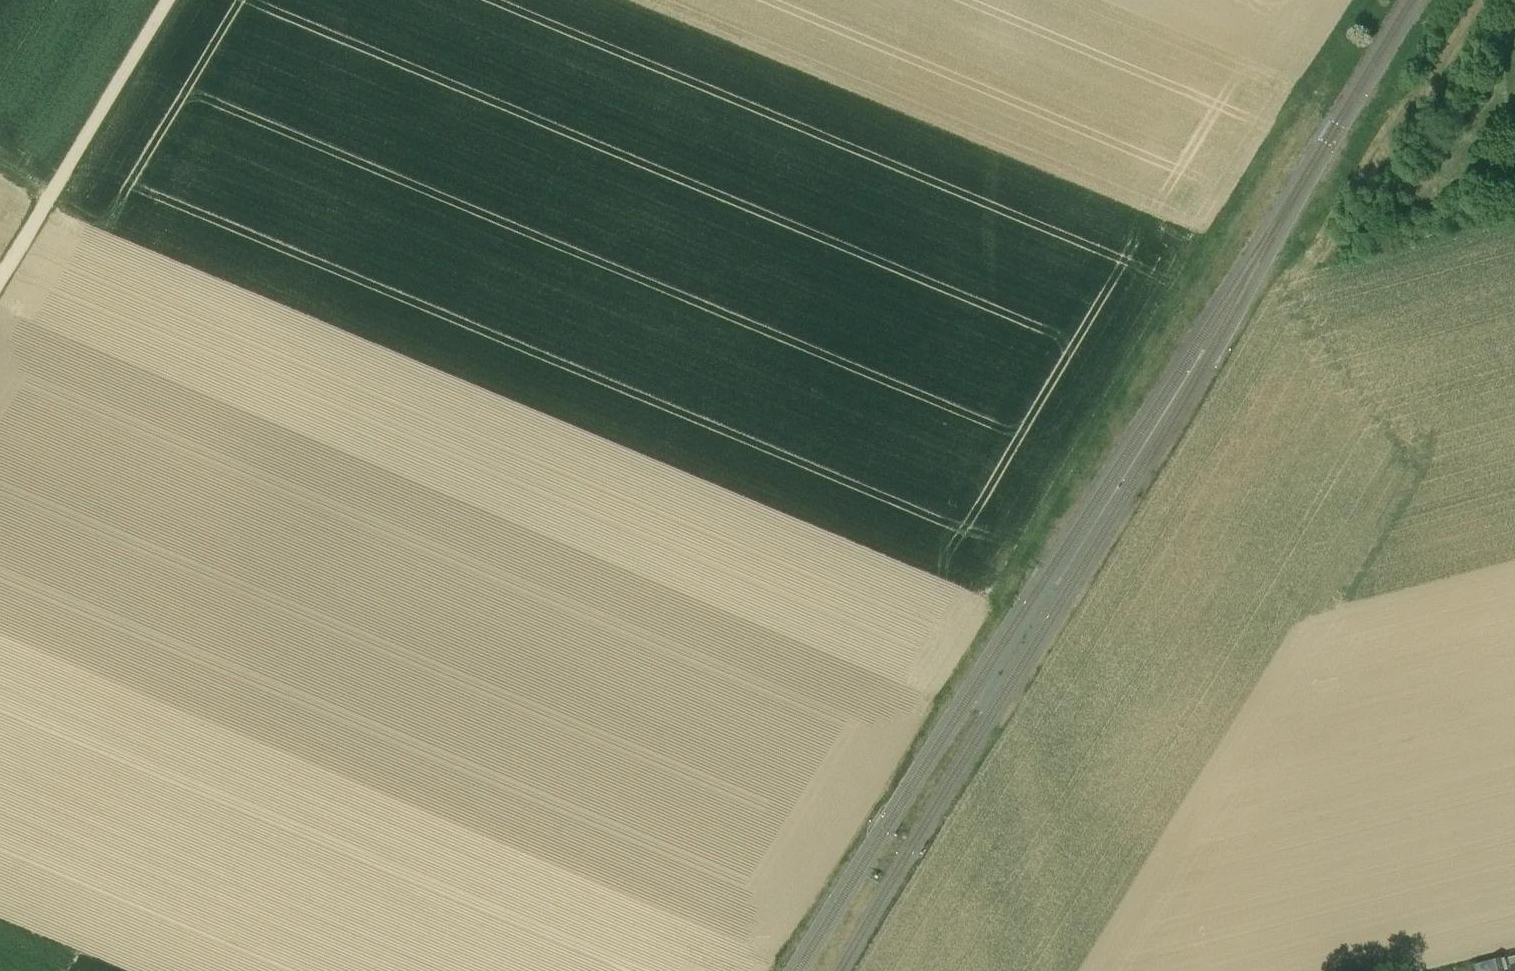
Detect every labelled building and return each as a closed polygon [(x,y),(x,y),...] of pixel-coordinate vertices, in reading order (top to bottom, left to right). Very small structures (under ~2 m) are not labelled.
[(1501,956),(1473,964),(1475,970),(1505,970),(1501,956)]
